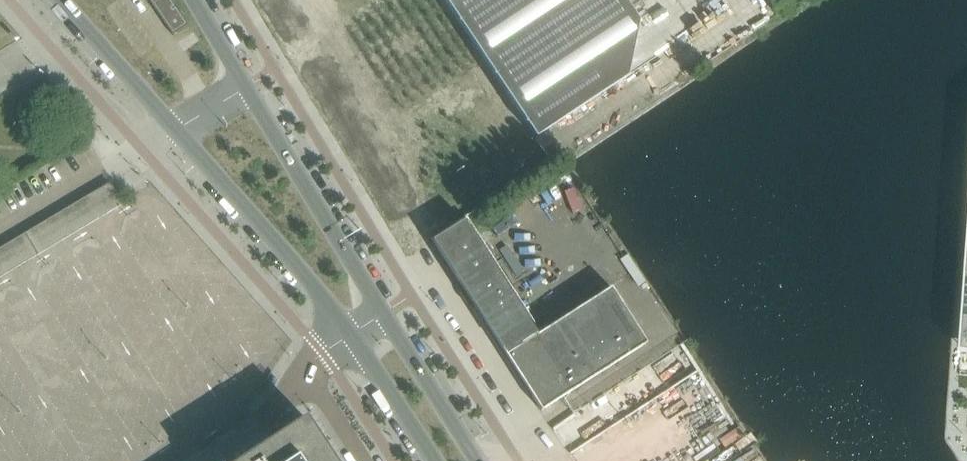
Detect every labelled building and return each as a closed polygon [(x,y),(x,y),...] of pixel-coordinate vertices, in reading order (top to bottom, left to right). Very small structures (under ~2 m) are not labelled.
[(152,6),(172,35),(187,25),(170,0),(148,0),(152,6)] [(536,137),(627,77),(638,22),(623,0),(445,0),(536,137)] [(774,9),(787,0),(768,0),(774,9)] [(122,205),(120,203),(109,185),(0,250),(0,278),(122,205)] [(465,221),(433,242),(507,356),(543,412),(648,344),(613,289),(539,336),(465,221)] [(305,417),(237,460),(333,460),(305,417)]
